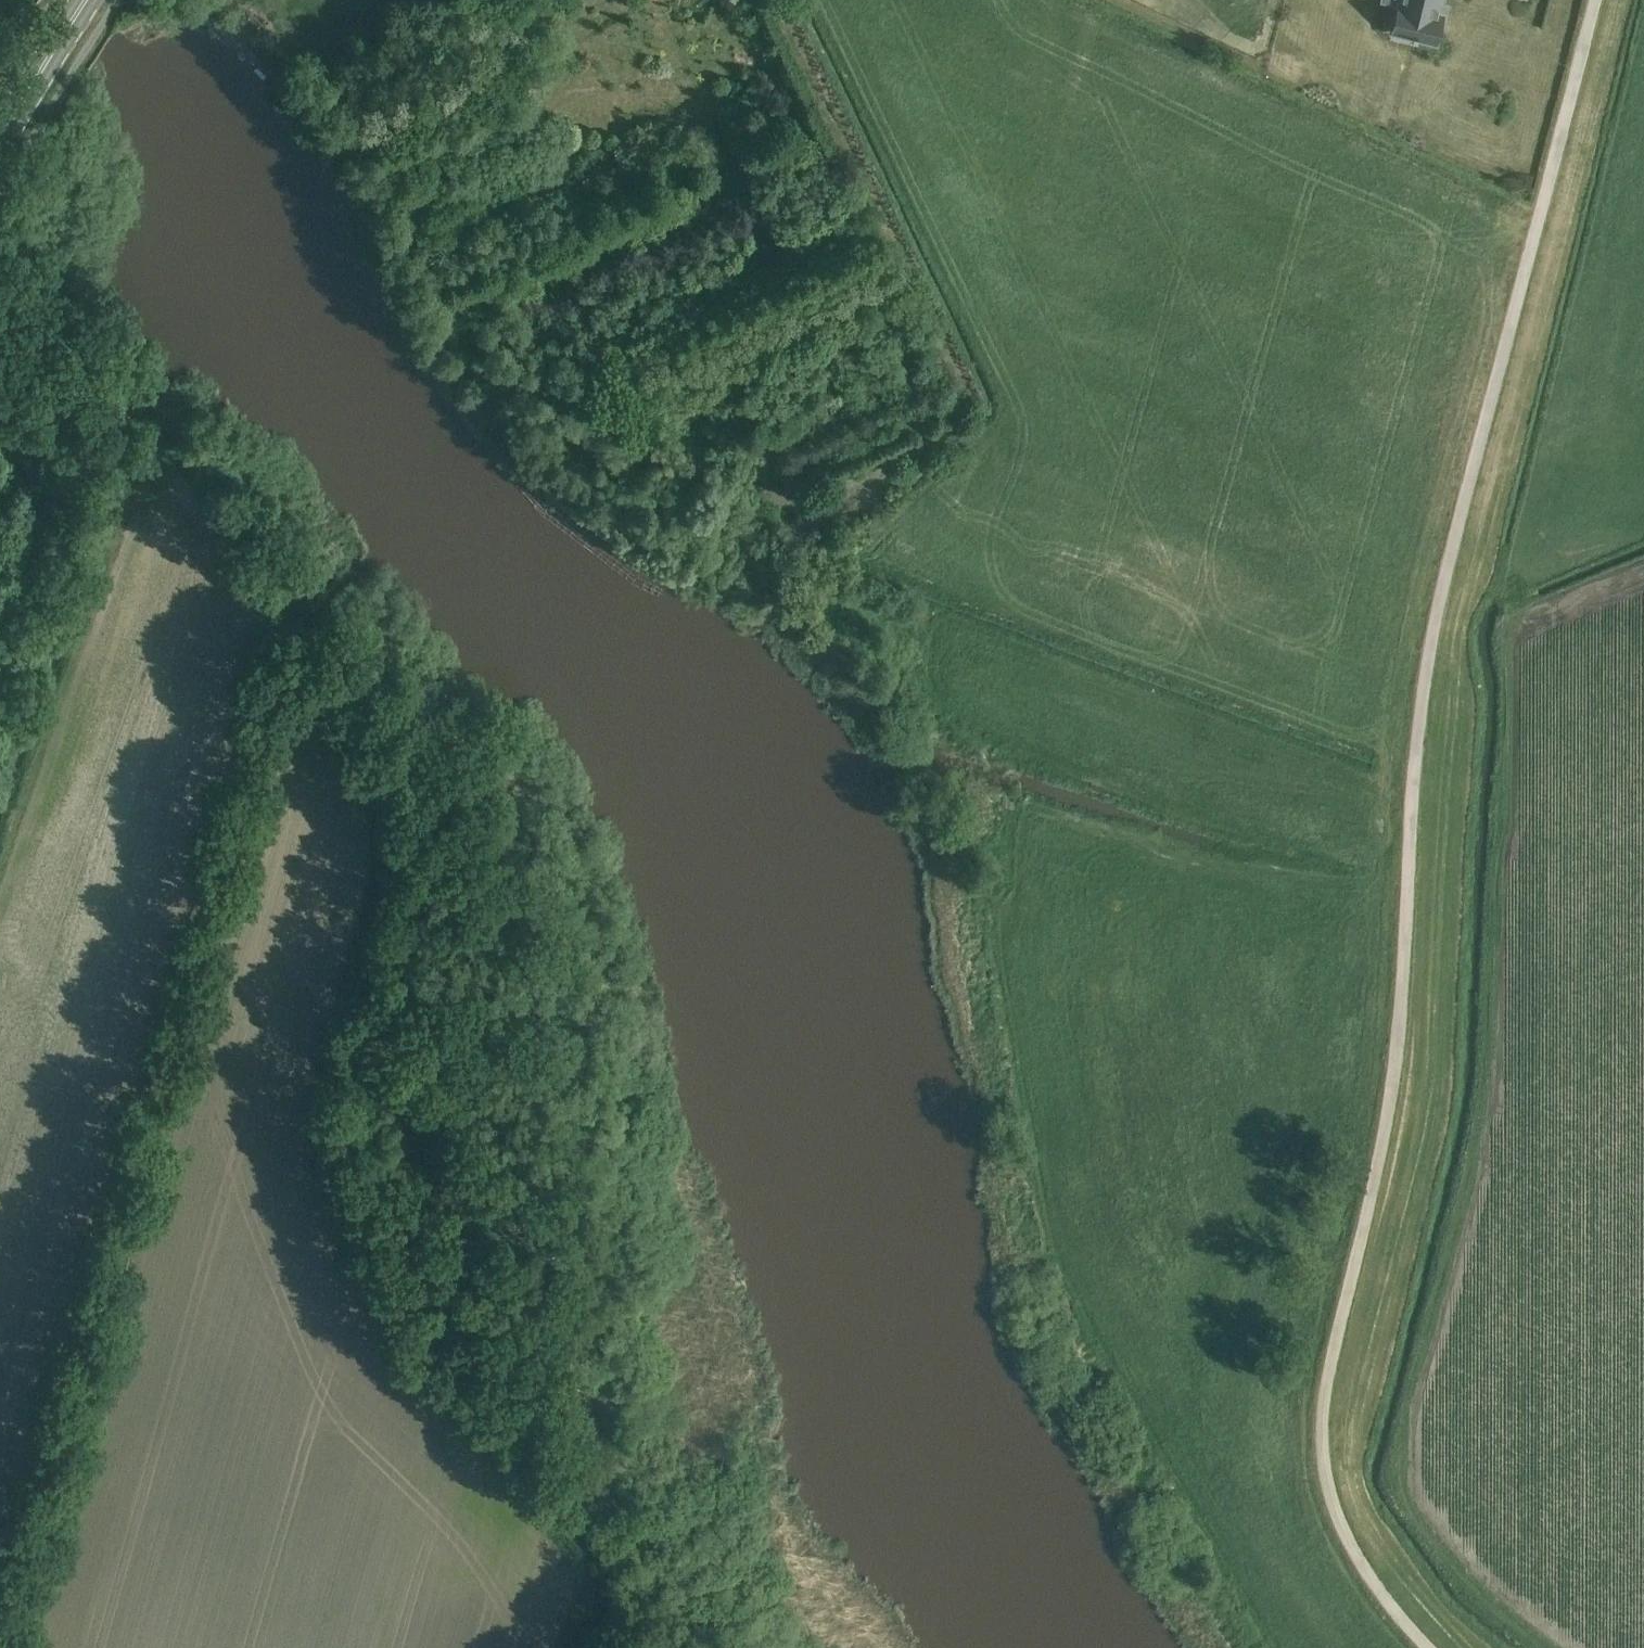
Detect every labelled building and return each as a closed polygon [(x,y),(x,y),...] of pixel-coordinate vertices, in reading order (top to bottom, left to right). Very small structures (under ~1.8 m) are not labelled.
[(1402,4),(1400,3),(1393,31),(1436,42),(1443,14),(1438,13),(1441,0),(1402,0),(1402,4)]
